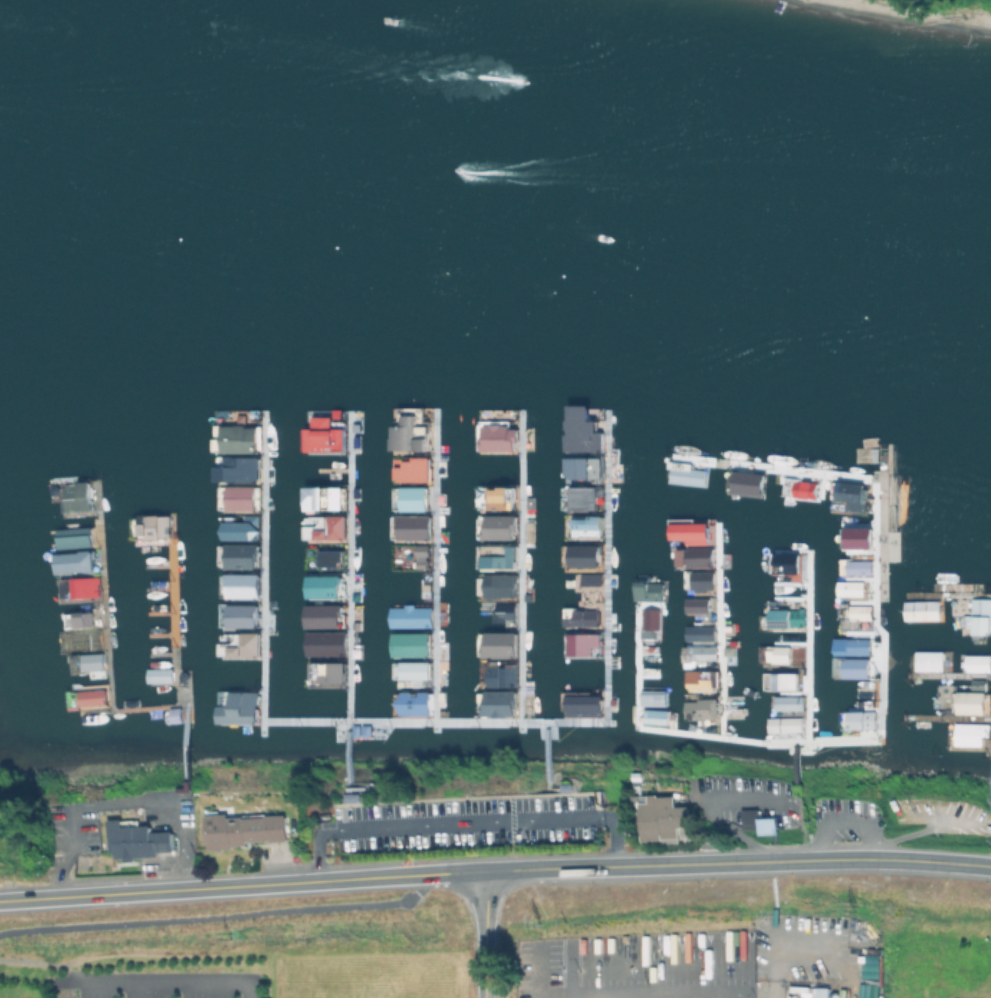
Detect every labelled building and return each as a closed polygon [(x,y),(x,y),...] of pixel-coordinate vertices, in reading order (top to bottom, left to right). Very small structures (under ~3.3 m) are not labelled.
[(336,416),(336,427),(349,427),(349,451),(303,451),(303,427),(317,427),(317,416),(336,416)] [(418,417),(418,425),(432,425),(432,451),(392,451),(393,425),(404,425),(404,417),(418,417)] [(513,422),(513,431),(518,431),(518,452),(477,451),(477,428),(480,428),(481,422),(513,422)] [(254,428),(253,459),(210,458),(210,427),(254,428)] [(433,460),(433,483),(400,483),(400,460),(433,460)] [(763,494),(764,473),(733,472),(732,493),(763,494)] [(816,482),(794,479),(792,496),(814,500),(816,482)] [(94,485),(93,514),(66,513),(67,484),(94,485)] [(350,485),(350,508),(307,508),(307,484),(350,485)] [(864,512),(867,487),(837,484),(835,499),(848,500),(847,510),(864,512)] [(596,509),(596,486),(563,486),(563,496),(573,496),(573,509),(596,509)] [(231,511),(231,488),(262,488),(262,512),(231,511)] [(429,490),(429,512),(404,512),(404,490),(429,490)] [(175,536),(136,538),(135,536),(135,517),(174,515),(174,517),(175,517),(175,536)] [(603,516),(573,515),(572,537),(602,537),(603,516)] [(518,517),(518,539),(475,539),(475,523),(481,523),(481,517),(518,517)] [(348,519),(347,544),(334,543),(334,539),(308,539),(308,532),(302,532),(302,518),(348,519)] [(402,541),(402,518),(432,518),(432,541),(402,541)] [(871,527),(844,527),(843,548),(871,549),(871,527)] [(97,548),(61,549),(61,530),(97,529),(97,548)] [(600,567),(600,545),(570,545),(569,567),(600,567)] [(318,566),(342,567),(342,547),(319,546),(318,566)] [(261,547),(261,567),(218,567),(218,547),(261,547)] [(684,548),(685,566),(712,566),(712,547),(684,548)] [(517,548),(517,567),(488,567),(488,548),(517,548)] [(799,552),(774,552),(773,565),(785,565),(785,572),(799,573),(799,552)] [(96,574),(62,575),(61,556),(95,554),(96,574)] [(262,575),(261,598),(218,598),(218,575),(262,575)] [(345,575),(345,597),(309,597),(309,575),(345,575)] [(603,575),(603,593),(565,593),(565,575),(603,575)] [(519,577),(519,598),(488,597),(489,576),(519,577)] [(99,597),(98,577),(60,578),(61,598),(99,597)] [(664,586),(664,600),(638,600),(638,581),(649,581),(649,586),(664,586)] [(102,609),(67,611),(65,592),(101,590),(102,609)] [(708,597),(684,598),(684,613),(708,612),(708,597)] [(990,635),(990,613),(990,599),(972,598),(971,634),(990,635)] [(939,600),(904,601),(904,620),(939,619),(939,600)] [(305,605),(305,628),(340,627),(340,604),(305,605)] [(259,606),(259,627),(218,627),(218,606),(259,606)] [(665,608),(665,638),(641,637),(642,608),(665,608)] [(769,608),(769,626),(804,626),(804,608),(769,608)] [(598,609),(563,609),(562,626),(597,627),(598,609)] [(103,627),(78,628),(77,615),(102,614),(103,627)] [(105,645),(82,647),(81,633),(104,632),(105,645)] [(230,656),(260,655),(259,632),(242,632),(242,646),(230,646),(230,656)] [(393,633),(392,656),(428,657),(428,634),(393,633)] [(593,655),(593,647),(600,647),(600,633),(569,633),(569,655),(593,655)] [(519,635),(519,656),(480,656),(480,650),(475,650),(475,634),(519,635)] [(716,666),(716,646),(693,645),(692,661),(701,661),(701,665),(716,666)] [(107,670),(82,671),(81,656),(106,654),(107,670)] [(990,672),(990,656),(964,655),(964,672),(990,672)] [(665,659),(664,683),(643,683),(643,659),(665,659)] [(430,661),(400,662),(400,679),(430,679),(430,661)] [(346,662),(317,662),(316,682),(345,683),(346,662)] [(517,716),(517,665),(485,666),(486,717),(517,716)] [(842,677),(867,678),(867,671),(850,670),(850,669),(842,668),(842,677)] [(176,669),(176,683),(146,683),(146,669),(176,669)] [(687,689),(713,690),(713,670),(687,670),(687,689)] [(109,705),(78,708),(76,691),(108,688),(109,705)] [(261,692),(262,720),(261,726),(216,726),(216,707),(225,707),(225,691),(261,692)] [(669,691),(669,705),(643,705),(644,691),(669,691)] [(986,692),(958,691),(958,714),(985,715),(986,692)] [(429,694),(429,717),(399,716),(400,693),(429,694)] [(567,717),(603,716),(602,703),(589,703),(589,696),(567,697),(567,717)] [(188,707),(188,724),(170,724),(170,707),(188,707)] [(671,711),(671,725),(647,725),(647,711),(671,711)] [(981,746),(982,736),(989,736),(989,723),(955,723),(954,745),(981,746)] [(360,794),(360,805),(344,805),(344,794),(360,794)] [(659,796),(676,795),(677,807),(690,806),(691,825),(678,826),(679,841),(641,843),(639,795),(659,794),(659,796)] [(778,818),(778,834),(758,834),(758,832),(743,831),(743,808),(760,808),(760,818),(778,818)] [(232,813),(232,817),(247,816),(247,819),(267,817),(267,815),(287,814),(289,841),(269,842),(269,839),(249,841),(249,844),(234,845),(234,848),(211,850),(208,815),(232,813)] [(150,821),(152,832),(173,831),(174,851),(154,852),(154,856),(113,858),(112,820),(150,821)]
